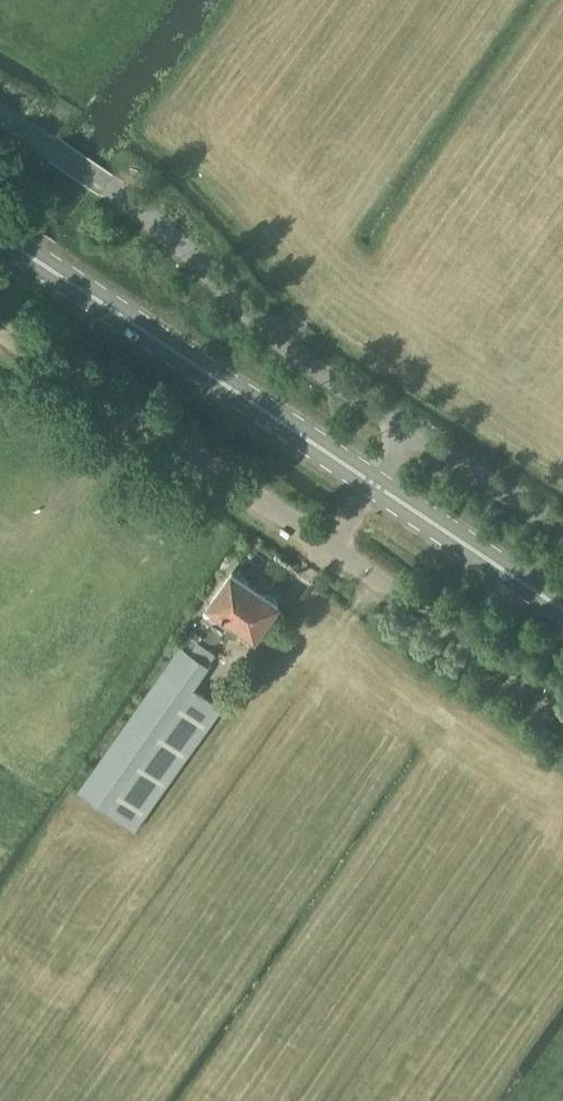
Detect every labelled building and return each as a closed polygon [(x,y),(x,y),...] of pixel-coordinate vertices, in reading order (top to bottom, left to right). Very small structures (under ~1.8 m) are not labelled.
[(233,620),(256,587),(233,571),(210,603),(233,620)] [(256,587),(233,620),(256,636),(279,604),(256,587)] [(136,830),(221,709),(192,689),(216,655),(198,642),(190,653),(181,646),(79,790),(136,830)]
